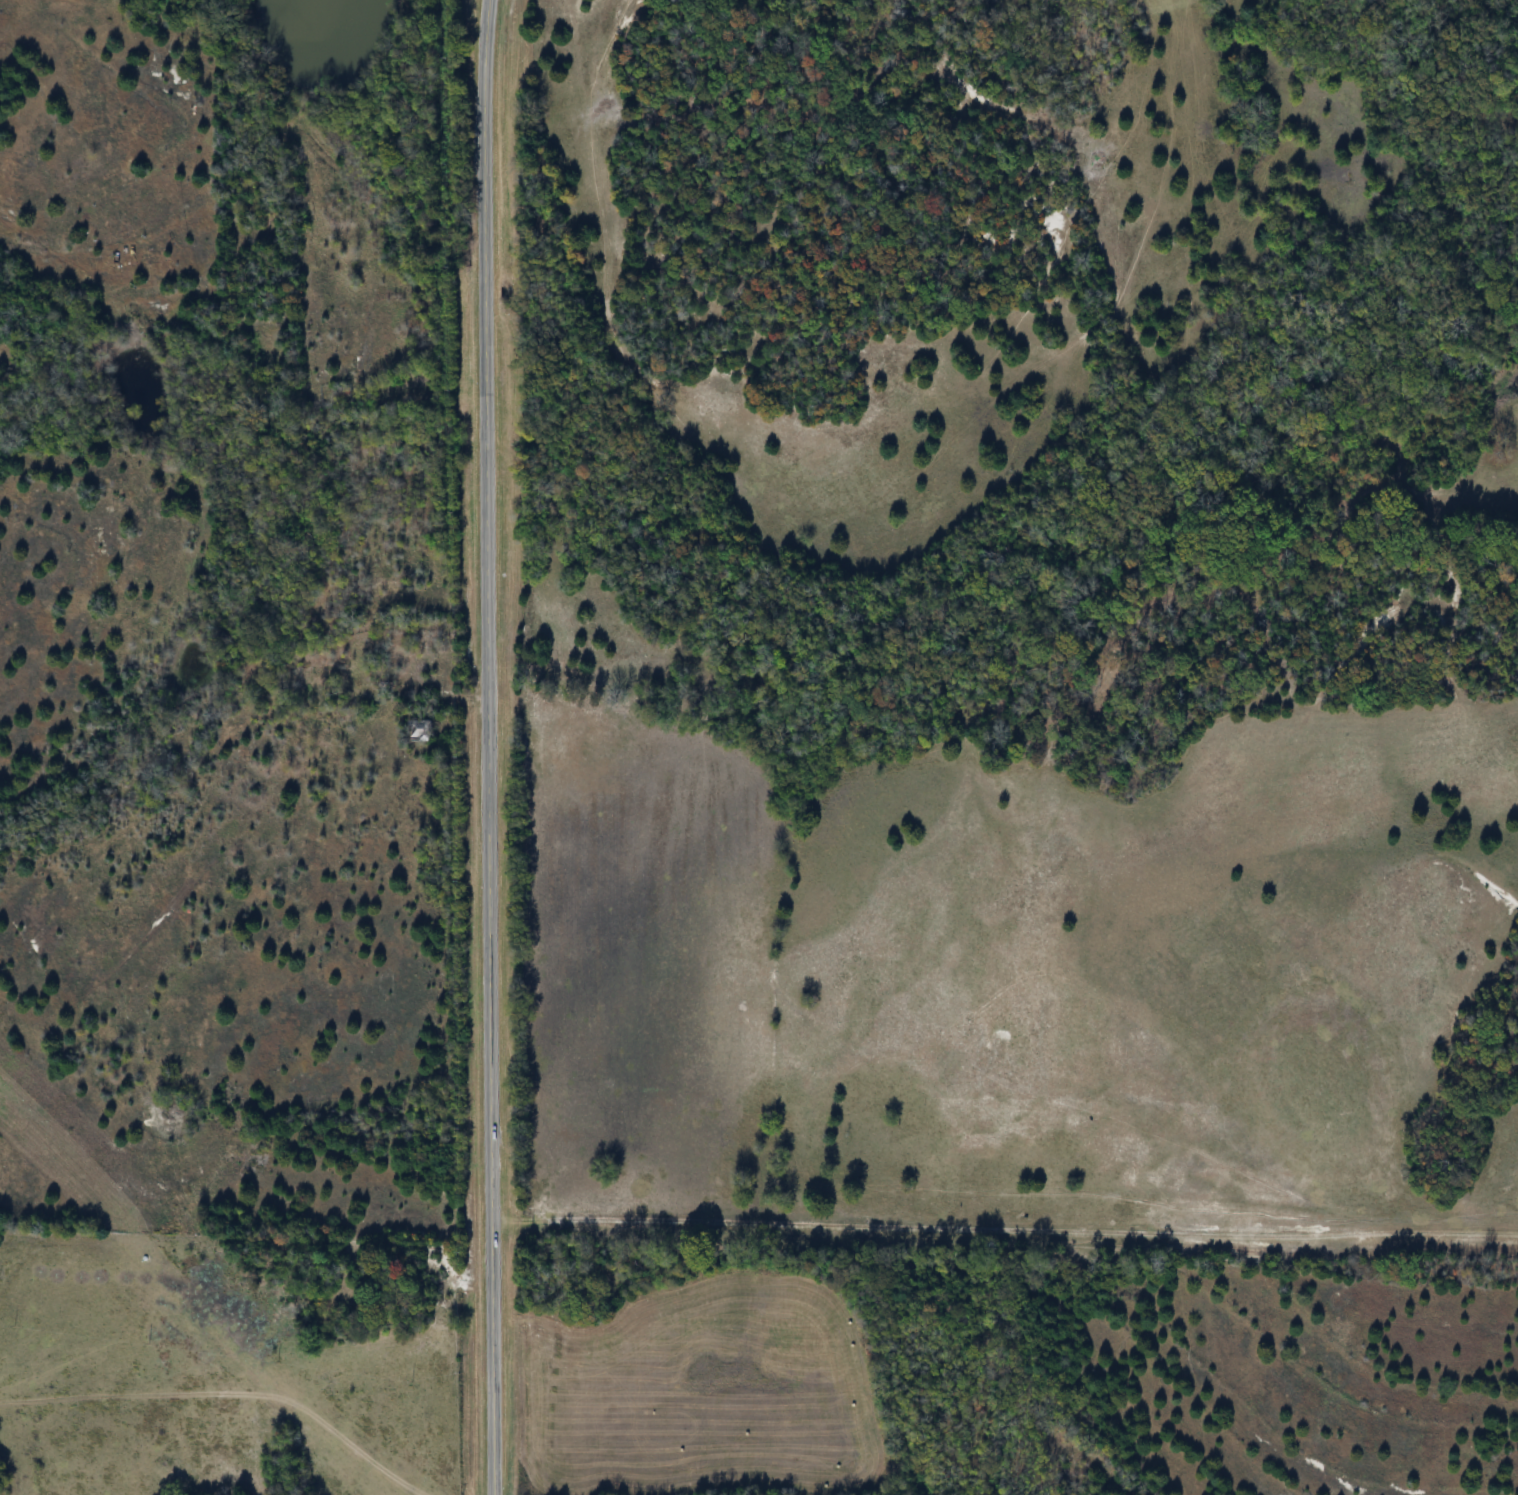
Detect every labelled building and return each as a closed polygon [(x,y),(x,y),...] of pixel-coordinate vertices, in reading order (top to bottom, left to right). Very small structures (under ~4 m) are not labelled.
[(410,743),(429,743),(429,722),(410,722),(410,743)]
